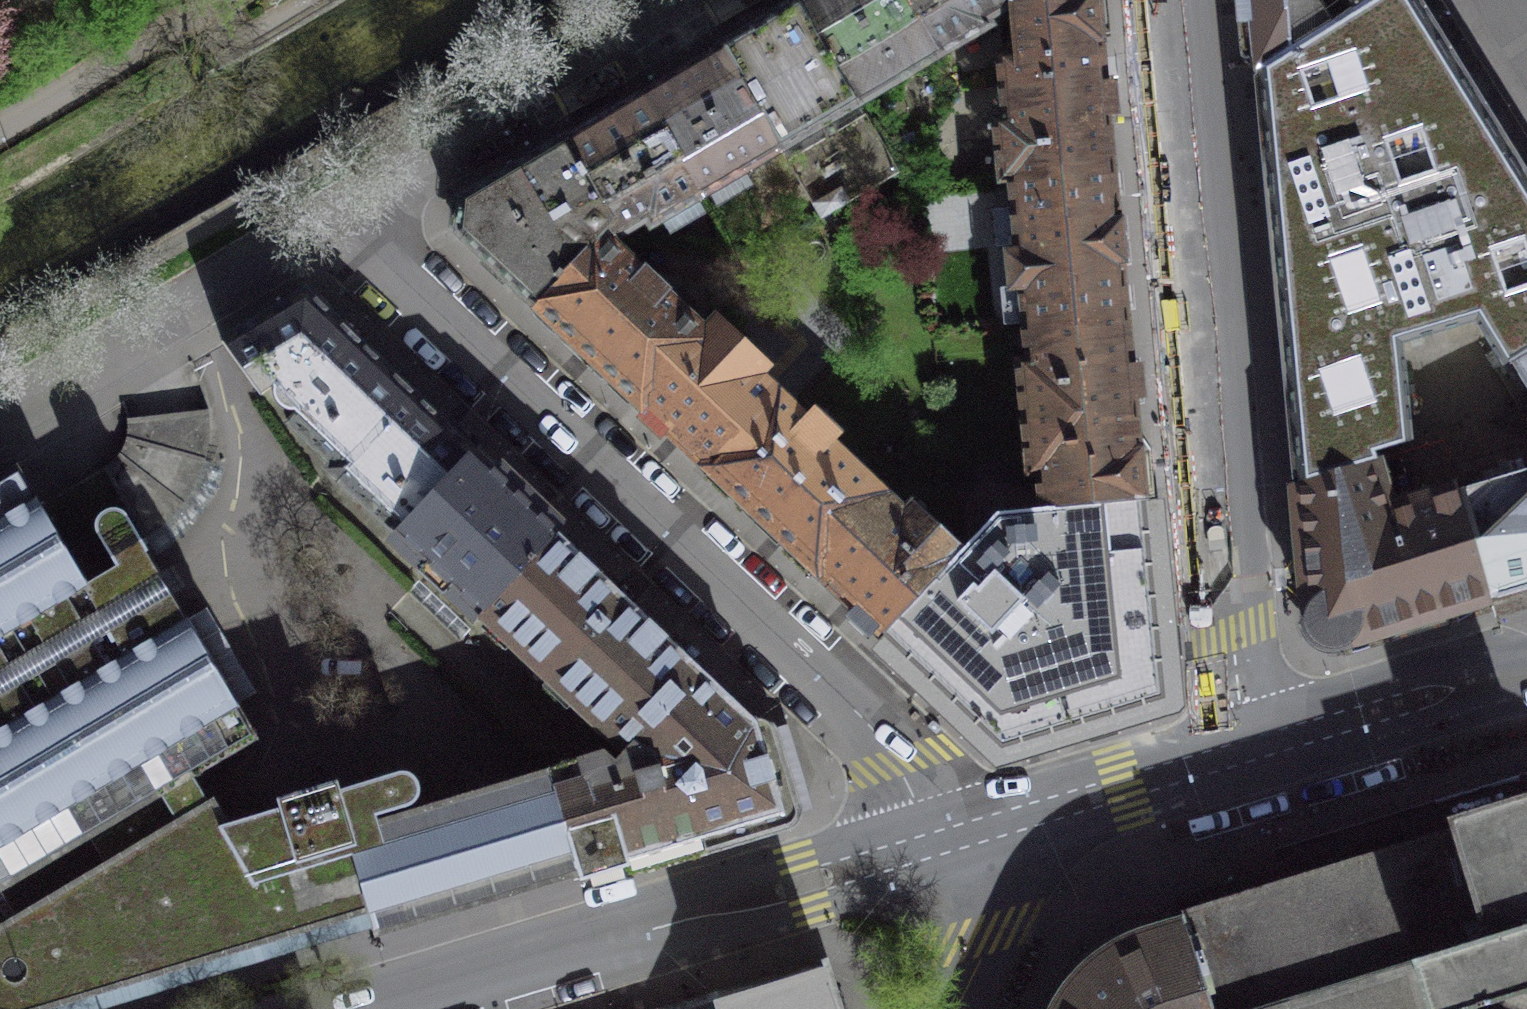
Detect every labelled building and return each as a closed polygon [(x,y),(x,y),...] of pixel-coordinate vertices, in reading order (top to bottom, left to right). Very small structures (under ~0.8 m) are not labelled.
[(905,0),(802,0),(800,1),(859,102),(938,56),(905,0)] [(1010,0),(905,0),(938,56),(989,27),(985,20),(1012,4),(1011,1),(1010,0)] [(1002,86),(1104,77),(1098,0),(1023,0),(1011,1),(1012,4),(1017,55),(999,57),(1002,86)] [(1256,77),(1380,0),(1249,0),(1256,77)] [(1418,0),(1380,0),(1256,77),(1281,333),(1295,485),(1375,459),(1372,451),(1411,438),(1401,343),(1475,319),(1506,363),(1510,360),(1526,349),(1526,169),(1418,0)] [(859,102),(800,1),(721,47),(781,149),(859,102)] [(703,195),(781,149),(721,47),(643,93),(703,195)] [(1000,178),(1112,167),(1104,77),(1002,86),(1005,120),(995,122),(1000,178)] [(703,195),(643,93),(564,140),(613,223),(620,235),(648,219),(651,225),(703,195)] [(899,172),(867,115),(788,161),(821,218),(899,172)] [(613,223),(564,140),(463,200),(459,232),(534,303),(613,223)] [(1025,326),(1127,316),(1112,167),(1000,178),(1001,181),(1011,180),(1018,252),(1008,253),(1011,288),(1021,287),(1025,326)] [(613,223),(534,303),(640,404),(721,319),(718,316),(705,330),(666,294),(668,292),(644,269),(642,271),(611,242),(617,237),(620,235),(613,223)] [(311,440),(383,365),(305,291),(222,340),(260,395),(275,386),(275,397),(286,408),(297,409),(288,420),(311,440)] [(1024,417),(1135,406),(1127,316),(1025,326),(1028,360),(1018,361),(1024,417)] [(721,319),(640,404),(706,466),(778,391),(760,374),(769,364),(721,319)] [(1510,360),(1526,387),(1526,349),(1510,360)] [(395,530),(472,450),(383,365),(311,440),(334,462),(330,467),(368,506),(370,504),(395,530)] [(778,391),(706,466),(816,570),(887,494),(831,441),(838,433),(815,410),(807,418),(778,391)] [(1042,507),(1145,496),(1144,485),(1135,406),(1024,417),(1029,474),(1039,473),(1042,507)] [(200,475),(207,454),(210,432),(209,409),(127,419),(128,426),(127,434),(126,441),(123,448),(118,455),(113,461),(107,465),(41,504),(28,483),(17,463),(0,473),(0,889),(89,836),(193,776),(258,737),(151,557),(141,540),(160,528),(176,513),(190,494),(200,475)] [(484,614),(560,534),(472,450),(395,530),(484,614)] [(1391,506),(1375,459),(1295,485),(1295,494),(1308,632),(1330,647),(1493,596),(1460,488),(1459,486),(1391,506)] [(1460,488),(1493,596),(1519,589),(1526,586),(1526,468),(1460,488)] [(887,494),(816,570),(822,576),(882,633),(962,547),(914,501),(904,511),(887,494)] [(1042,510),(999,514),(964,549),(962,547),(882,633),(885,636),(888,633),(1002,742),(1160,694),(1141,500),(1145,499),(1145,496),(1042,507),(1042,510)] [(549,675),(613,736),(615,738),(621,731),(633,742),(616,761),(604,750),(551,766),(582,872),(702,836),(785,811),(757,721),(689,656),(624,595),(560,534),(484,614),(549,675)] [(376,817),(374,813),(412,801),(414,800),(416,798),(418,796),(420,794),(421,791),(421,788),(421,785),(421,782),(420,779),(419,777),(417,775),(415,773),(413,771),(410,770),(407,769),(404,769),(400,770),(349,784),(229,822),(213,796),(207,799),(193,776),(89,836),(97,848),(104,860),(0,920),(0,1008),(38,1008),(368,910),(375,934),(396,928),(582,872),(551,766),(376,817)] [(1526,986),(1526,774),(1429,803),(1434,819),(1180,896),(1186,918),(1213,1008),(1451,1008),(1526,986)] [(1186,918),(1169,924),(1147,932),(1125,939),(1105,950),(1089,964),(1072,981),(1059,1001),(1055,1008),(1213,1008),(1186,918)] [(823,964),(676,1008),(836,1008),(823,964)] [(1451,1008),(1526,1008),(1526,986),(1451,1008)]
